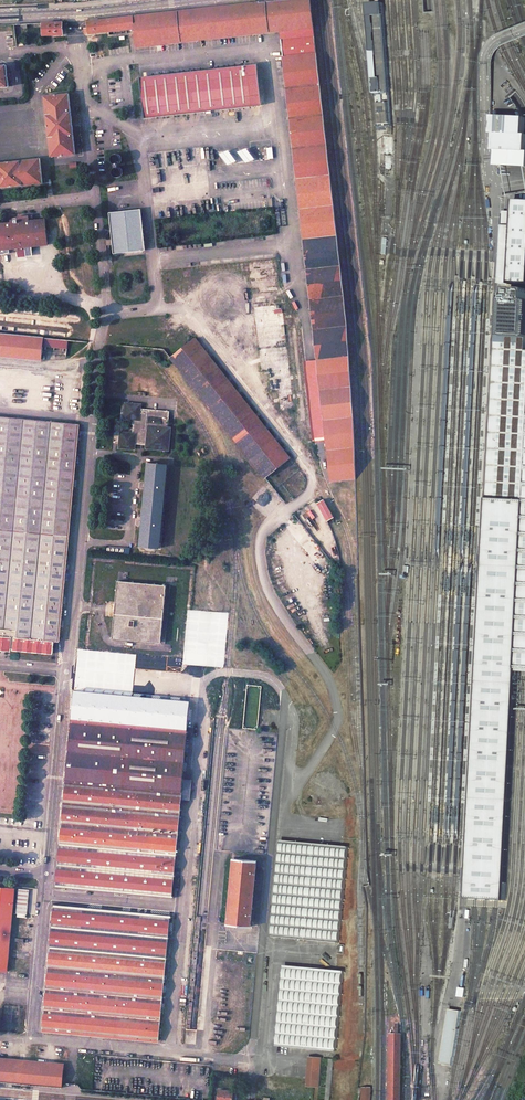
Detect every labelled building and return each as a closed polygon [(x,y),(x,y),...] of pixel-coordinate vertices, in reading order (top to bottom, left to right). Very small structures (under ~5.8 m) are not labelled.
[(84,27),(85,34),(134,28),(136,47),(279,30),(283,59),(274,59),(276,71),(284,71),(317,362),(305,362),(313,441),(326,440),(330,481),(355,478),(354,429),(346,319),(310,0),(277,0),(87,21),(88,27),(84,27)] [(375,4),(369,4),(378,127),(392,126),(384,3),(379,4),(378,4),(375,4)] [(62,22),(42,23),(43,35),(63,35),(63,28),(62,22)] [(257,64),(140,77),(144,118),(262,105),(257,64)] [(0,66),(0,88),(8,87),(6,65),(0,66)] [(68,92),(44,95),(51,156),(75,153),(68,92)] [(494,116),(493,134),(496,134),(495,151),(499,151),(498,166),(524,167),(524,135),(524,120),(524,118),(494,116)] [(244,163),(253,159),(248,146),(239,150),(244,163)] [(230,148),(221,152),(225,165),(235,161),(230,148)] [(0,162),(0,188),(42,183),(39,158),(0,162)] [(515,200),(515,215),(504,214),(500,284),(511,284),(524,285),(524,201),(515,200)] [(140,210),(111,214),(116,252),(124,251),(144,249),(140,210)] [(0,223),(0,241),(1,248),(46,243),(43,218),(0,223)] [(467,899),(475,899),(485,899),(496,900),(506,900),(518,669),(523,669),(524,669),(524,290),(511,289),(511,291),(506,291),(505,298),(499,298),(467,899)] [(0,334),(0,356),(41,360),(42,347),(67,349),(67,340),(0,334)] [(195,338),(170,357),(265,477),(290,458),(195,338)] [(141,404),(125,403),(124,418),(134,419),(132,432),(120,432),(119,447),(135,449),(135,444),(146,445),(146,448),(169,450),(171,428),(168,428),(170,411),(141,408),(141,404)] [(53,654),(54,643),(60,643),(80,424),(0,416),(0,649),(53,654)] [(167,463),(145,461),(139,546),(161,548),(167,463)] [(323,499),(317,503),(327,521),(331,519),(333,517),(323,499)] [(166,587),(117,582),(111,640),(160,645),(166,587)] [(190,703),(73,692),(42,1030),(158,1041),(190,703)] [(347,847),(281,840),(272,936),(339,943),(347,847)] [(256,860),(232,858),(226,924),(250,926),(256,860)] [(0,887),(0,970),(7,971),(15,888),(0,887)] [(17,889),(16,917),(27,917),(28,889),(17,889)] [(343,971),(285,965),(278,1046),(336,1051),(343,971)] [(469,972),(462,972),(459,997),(465,998),(469,972)] [(460,1011),(450,1009),(441,1063),(452,1065),(453,1056),(454,1056),(458,1029),(457,1029),(460,1011)] [(388,1099),(399,1099),(400,1035),(389,1034),(388,1099)] [(322,1058),(310,1057),(307,1086),(319,1087),(322,1058)] [(59,1087),(61,1088),(63,1065),(0,1059),(0,1082),(59,1087)] [(218,1090),(217,1099),(236,1099),(236,1096),(233,1095),(233,1091),(218,1090)]
